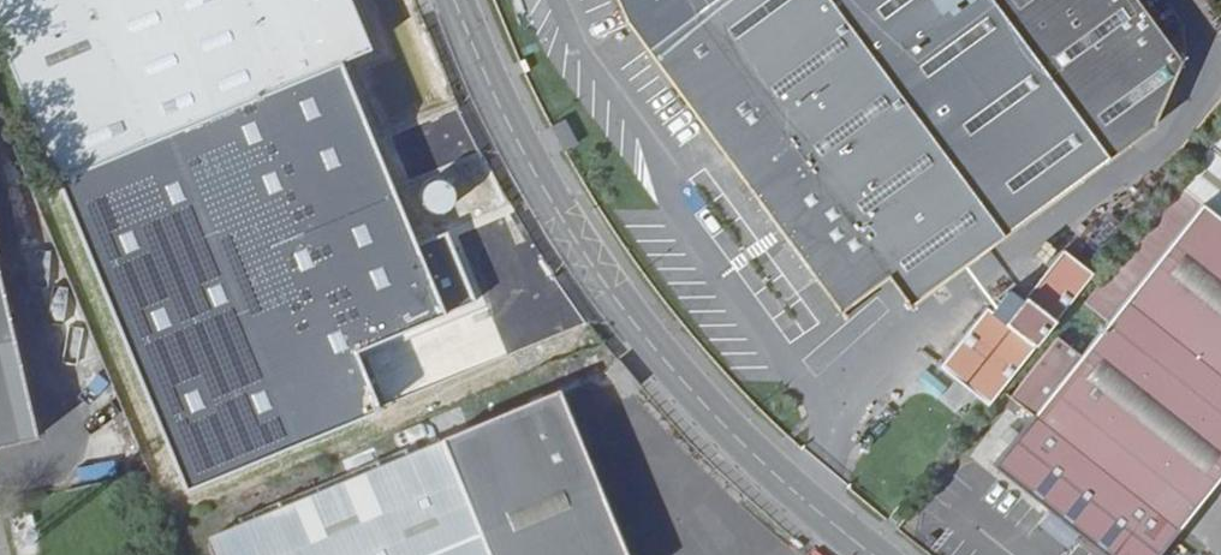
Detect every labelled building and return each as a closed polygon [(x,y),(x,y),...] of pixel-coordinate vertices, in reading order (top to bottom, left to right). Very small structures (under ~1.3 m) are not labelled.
[(348,0),(0,0),(0,34),(60,176),(366,45),(348,0)] [(617,11),(834,305),(882,272),(902,300),(1149,122),(1176,58),(1134,0),(613,0),(617,11)] [(339,62),(60,176),(185,486),(378,407),(353,350),(443,311),(339,62)] [(566,119),(553,127),(566,150),(578,143),(566,119)] [(1018,398),(1040,416),(1002,465),(1116,554),(1166,554),(1220,486),(1220,146),(1218,144),(1018,398)] [(994,310),(948,370),(996,408),(1100,276),(1069,253),(1013,325),(994,310)] [(0,284),(0,449),(40,440),(3,284),(0,284)] [(944,404),(953,391),(930,375),(921,389),(944,404)] [(213,548),(216,554),(628,554),(558,397),(213,548)] [(1089,534),(1060,511),(1048,526),(1077,548),(1089,534)]
